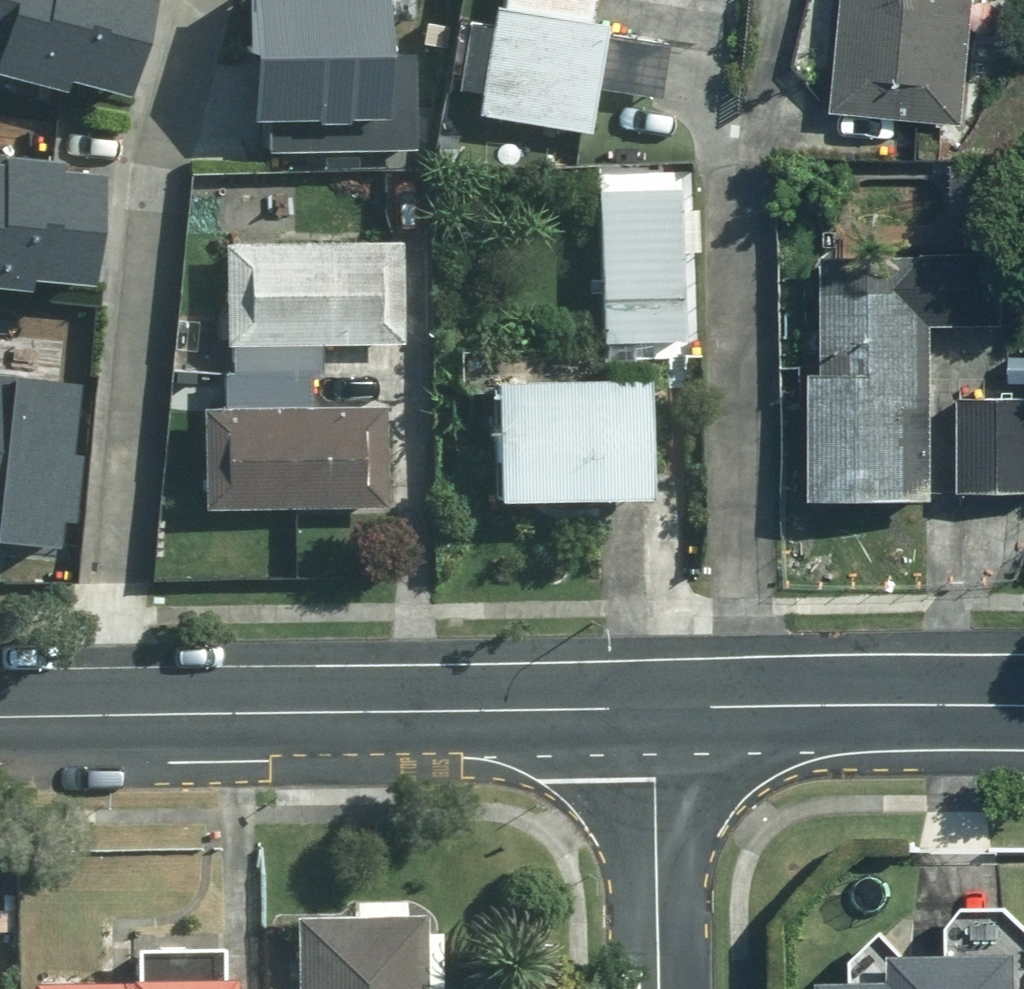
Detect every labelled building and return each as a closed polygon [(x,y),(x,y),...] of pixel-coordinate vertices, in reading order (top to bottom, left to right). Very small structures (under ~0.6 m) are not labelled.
[(64,79),(67,68),(118,82),(141,0),(0,0),(0,61),(64,79)] [(249,112),(269,111),(271,143),(423,133),(417,41),(388,43),(385,0),(242,0),(249,112)] [(587,0),(494,0),(475,122),(590,139),(608,26),(584,22),(587,0)] [(831,119),(963,130),(974,0),(842,0),(831,119)] [(940,329),(1006,332),(1014,146),(952,143),(947,255),(813,249),(802,500),(932,506),(940,329)] [(28,280),(30,267),(82,273),(95,165),(0,153),(0,276),(28,280)] [(693,194),(611,195),(613,348),(695,347),(693,194)] [(402,242),(221,242),(219,347),(192,346),(191,383),(208,383),(205,512),(385,515),(387,412),(304,410),(305,380),(317,380),(317,345),(400,347),(402,242)] [(59,532),(74,362),(0,356),(0,526),(59,532)] [(958,377),(952,496),(1023,499),(1023,380),(958,377)] [(648,384),(484,380),(480,504),(644,509),(648,384)] [(440,934),(425,934),(425,912),(291,913),(292,988),(440,988),(440,934)] [(30,974),(30,988),(218,988),(218,947),(118,947),(118,974),(30,974)] [(1012,956),(875,949),(873,979),(819,976),(818,988),(1010,988),(1012,956)]
